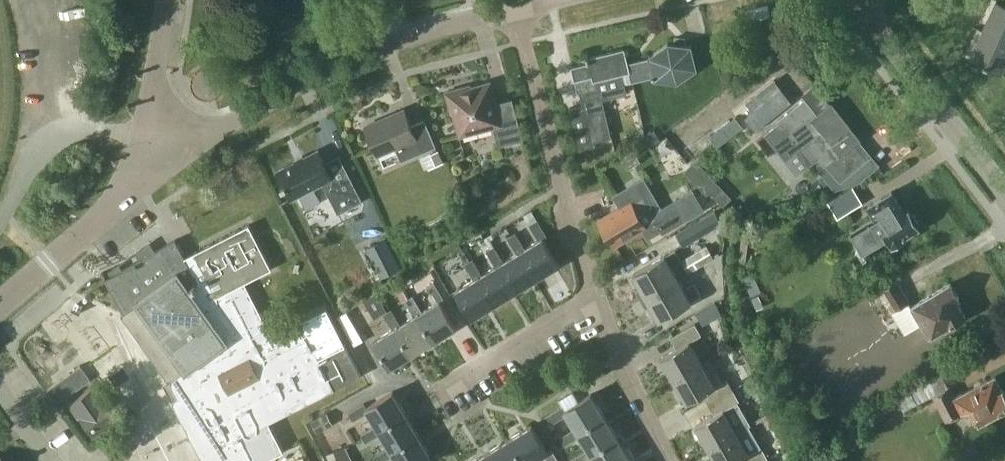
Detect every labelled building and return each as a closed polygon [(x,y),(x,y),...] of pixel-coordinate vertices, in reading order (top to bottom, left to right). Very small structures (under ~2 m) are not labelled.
[(983,30),(1004,40),(1004,5),(996,1),(983,30)] [(983,30),(970,59),(1001,73),(1004,65),(1004,40),(983,30)] [(650,57),(628,62),(627,62),(630,71),(629,71),(631,81),(655,75),(655,77),(677,79),(677,80),(678,80),(678,79),(695,67),(696,67),(697,66),(696,66),(691,45),(690,44),(685,44),(685,37),(675,36),(674,43),(669,42),(669,41),(668,42),(651,54),(650,54),(649,55),(650,55),(650,57)] [(624,83),(631,81),(629,71),(630,71),(627,62),(628,62),(625,48),(589,57),(588,56),(586,56),(587,62),(571,66),(575,80),(577,79),(580,92),(583,104),(569,107),(579,149),(595,146),(593,140),(611,136),(602,100),(627,93),(624,83)] [(496,102),(490,81),(470,87),(469,85),(445,91),(449,105),(451,105),(459,135),(499,124),(504,144),(523,139),(512,98),(496,102)] [(805,97),(778,119),(779,121),(764,133),(786,160),(800,148),(817,170),(825,163),(840,182),(868,158),(854,141),(858,138),(831,105),(819,115),(805,97)] [(411,125),(404,109),(365,125),(377,154),(395,147),(401,161),(436,146),(424,120),(411,125)] [(660,138),(655,129),(651,123),(632,134),(641,149),(660,138)] [(619,153),(628,168),(641,161),(632,146),(619,153)] [(650,169),(671,162),(666,146),(645,154),(650,169)] [(335,183),(332,177),(324,162),(318,149),(277,170),(291,198),(322,182),(338,213),(363,200),(350,175),(335,183)] [(445,162),(439,149),(430,153),(435,166),(445,162)] [(684,171),(707,195),(717,185),(694,162),(684,171)] [(830,201),(839,217),(863,202),(853,186),(830,201)] [(599,220),(614,244),(645,226),(651,236),(663,229),(640,187),(617,200),(621,207),(618,209),(599,220)] [(919,220),(914,212),(910,212),(908,210),(905,212),(891,190),(868,205),(875,216),(852,230),(865,251),(888,237),(892,245),(905,237),(904,235),(919,226),(917,224),(919,220)] [(699,214),(712,205),(705,196),(693,206),(699,214)] [(531,210),(524,215),(528,222),(529,224),(537,219),(531,210)] [(675,233),(683,246),(722,223),(715,210),(675,233)] [(538,239),(525,248),(521,250),(537,276),(559,263),(543,237),(546,235),(537,219),(529,224),(538,239)] [(193,252),(184,257),(199,285),(190,294),(203,311),(217,303),(222,310),(251,295),(247,287),(244,281),(271,267),(249,224),(198,250),(193,252)] [(499,263),(516,290),(537,276),(521,250),(525,248),(515,232),(512,234),(507,237),(517,252),(503,261),(499,263)] [(706,234),(682,249),(687,256),(710,242),(706,234)] [(384,239),(367,248),(381,276),(399,267),(384,239)] [(103,272),(102,272),(105,278),(124,312),(121,314),(169,381),(185,369),(186,371),(226,342),(224,339),(236,329),(222,310),(217,303),(203,311),(190,294),(199,285),(184,257),(175,240),(156,250),(140,259),(123,268),(119,271),(115,265),(104,273),(103,272)] [(494,303),(516,290),(499,263),(503,261),(494,245),(486,250),(495,266),(482,274),(478,276),(494,303)] [(706,245),(681,260),(688,272),(713,257),(706,245)] [(664,255),(633,273),(641,287),(636,290),(641,299),(678,278),(671,266),(681,260),(675,249),(665,255),(664,255)] [(478,276),(482,274),(472,258),(464,263),(474,279),(455,290),(471,317),(494,303),(478,276)] [(751,293),(761,289),(752,271),(743,276),(751,293)] [(684,289),(678,278),(641,299),(646,308),(651,305),(659,319),(691,301),(691,300),(701,294),(694,283),(684,289)] [(950,282),(911,306),(908,302),(910,301),(902,288),(897,279),(878,291),(891,312),(904,334),(922,323),(930,336),(948,325),(948,326),(965,315),(956,299),(959,297),(950,282)] [(422,310),(417,313),(434,340),(456,326),(440,300),(443,298),(434,282),(426,287),(435,302),(422,310)] [(408,298),(402,289),(396,293),(402,302),(405,300),(407,299),(408,298)] [(375,292),(363,300),(375,319),(383,314),(383,313),(388,310),(377,292),(375,292)] [(757,308),(764,305),(758,294),(752,297),(757,308)] [(169,381),(180,396),(172,400),(201,456),(203,460),(264,460),(284,451),(268,420),(291,408),(292,410),(361,375),(327,308),(272,336),(251,295),(222,310),(236,329),(224,339),(226,342),(186,371),(185,369),(169,381)] [(400,324),(396,326),(412,353),(434,340),(417,313),(422,310),(414,297),(412,295),(408,298),(407,299),(405,300),(414,315),(400,324)] [(702,311),(709,323),(727,312),(719,300),(702,311)] [(392,328),(374,340),(390,366),(412,353),(396,326),(400,324),(391,308),(388,310),(383,313),(383,314),(392,328)] [(661,357),(674,379),(702,363),(689,341),(701,334),(695,323),(670,337),(677,348),(661,357)] [(714,385),(702,363),(674,379),(687,401),(702,392),(708,403),(732,389),(726,378),(714,385)] [(69,371),(80,385),(89,378),(79,364),(69,371)] [(69,393),(78,386),(67,372),(58,379),(69,393)] [(1003,391),(1002,389),(994,376),(954,397),(948,386),(933,394),(946,420),(971,407),(978,422),(1004,408),(1004,391),(1003,391)] [(68,402),(77,415),(91,434),(114,418),(91,385),(68,402)] [(732,389),(708,403),(714,414),(695,424),(708,447),(736,431),(724,409),(739,400),(732,389)] [(368,411),(377,425),(379,428),(405,413),(393,391),(366,406),(364,403),(348,412),(353,420),(368,411)] [(567,414),(575,427),(577,431),(604,415),(591,393),(565,409),(562,405),(547,415),(551,423),(567,414)] [(904,409),(896,394),(888,398),(896,413),(904,409)] [(311,420),(317,432),(332,424),(326,412),(311,420)] [(381,432),(389,446),(392,450),(418,434),(405,413),(379,428),(377,425),(361,434),(366,442),(381,432)] [(580,435),(588,449),(591,452),(617,436),(604,415),(577,431),(575,427),(560,437),(565,444),(580,435)] [(509,438),(523,460),(530,460),(543,453),(548,460),(559,460),(551,448),(547,450),(531,424),(509,438)] [(736,431),(708,447),(716,460),(735,460),(737,460),(760,460),(767,457),(761,446),(749,453),(736,431)] [(418,434),(392,450),(389,446),(374,455),(377,460),(383,460),(394,454),(398,460),(425,460),(432,457),(418,434)] [(617,436),(591,452),(588,449),(573,458),(575,460),(586,460),(593,457),(596,460),(625,460),(630,458),(617,436)] [(488,451),(495,460),(523,460),(509,438),(488,451)] [(471,460),(495,460),(488,451),(471,460)]
